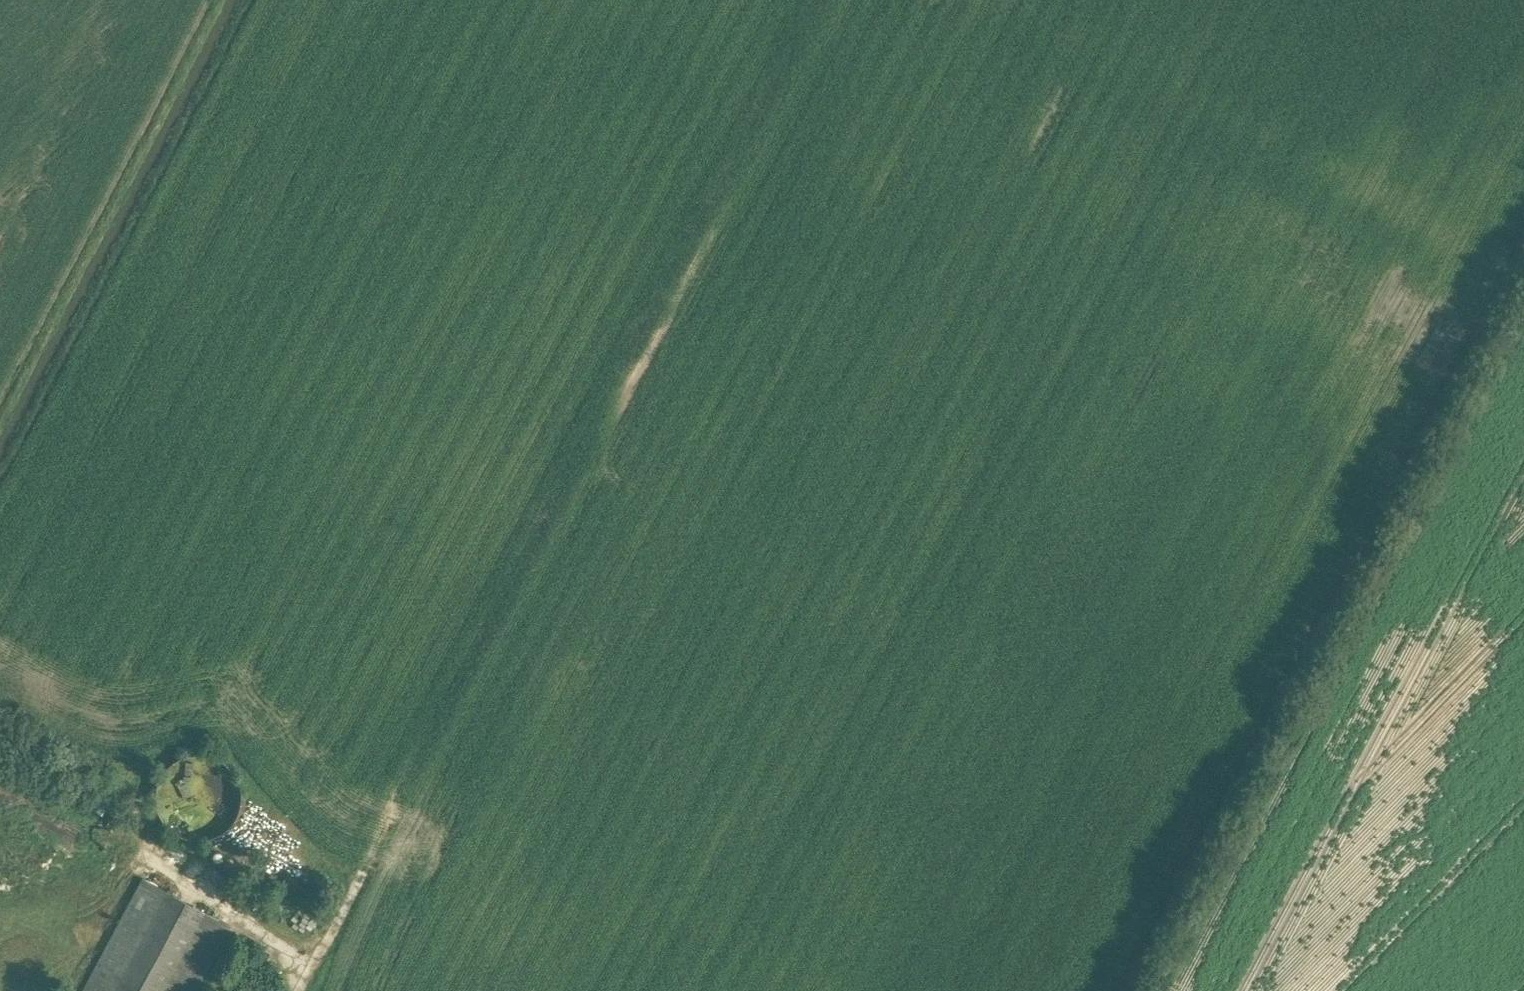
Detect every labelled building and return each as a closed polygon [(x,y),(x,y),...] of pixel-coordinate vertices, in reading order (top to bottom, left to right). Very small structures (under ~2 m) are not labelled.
[(154,796),(154,799),(155,803),(156,807),(157,812),(159,816),(161,819),(162,822),(165,825),(168,829),(171,830),(174,833),(178,835),(182,837),(186,838),(191,839),(195,839),(198,839),(203,839),(207,838),(211,837),(215,835),(219,833),(223,830),(226,828),(228,825),(231,822),(233,818),(235,814),(237,812),(237,809),(238,804),(239,800),(239,796),(239,791),(238,787),(237,783),(235,780),(233,776),(232,773),(229,770),(226,767),(223,764),(219,761),(215,759),(213,758),(208,756),(204,755),(200,755),(195,755),(191,755),(186,756),(182,757),(179,758),(176,760),(173,762),(169,765),(166,768),(163,771),(161,775),(159,778),(157,781),(156,785),(155,790),(155,793),(154,796)] [(235,925),(143,878),(83,990),(199,990),(235,925)]
